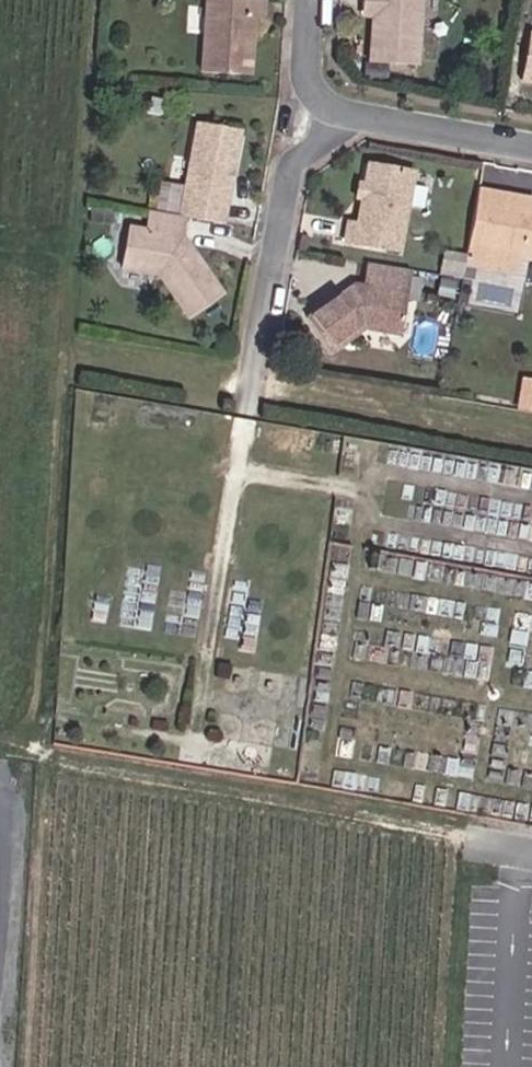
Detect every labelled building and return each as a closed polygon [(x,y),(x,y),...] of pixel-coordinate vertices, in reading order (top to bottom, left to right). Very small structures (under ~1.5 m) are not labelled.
[(205,71),(256,74),(259,20),(268,21),(268,0),(209,0),(205,71)] [(366,17),(374,18),(373,60),(422,66),(426,0),(367,0),(366,17)] [(243,130),(199,124),(182,214),(188,215),(226,222),(243,130)] [(415,167),(367,160),(360,219),(348,216),(345,244),(404,254),(415,167)] [(467,254),(467,267),(520,277),(523,256),(531,258),(531,195),(482,185),(467,254)] [(188,215),(151,209),(150,228),(132,226),(125,268),(161,273),(193,319),(227,293),(187,233),(188,215)] [(467,267),(467,254),(448,249),(443,275),(466,279),(467,267)] [(357,281),(309,314),(335,354),(368,330),(401,337),(413,270),(371,263),(367,283),(357,281)] [(523,378),(521,410),(531,412),(531,380),(523,378)]
